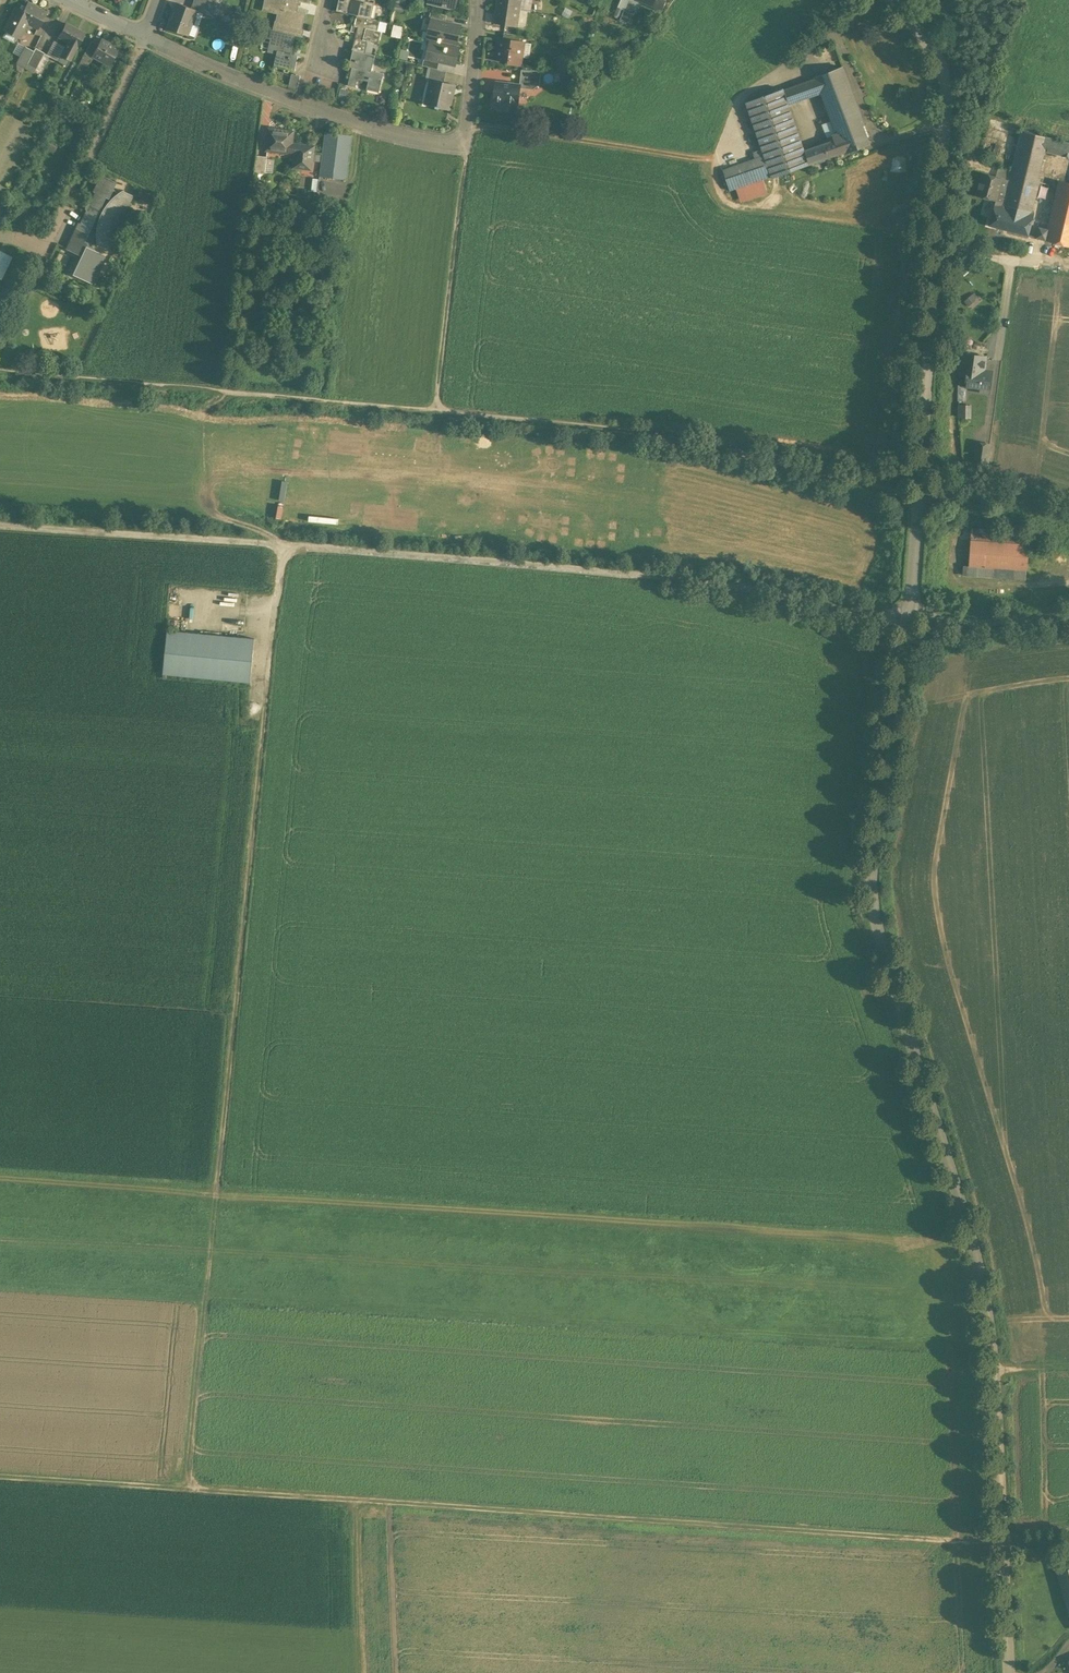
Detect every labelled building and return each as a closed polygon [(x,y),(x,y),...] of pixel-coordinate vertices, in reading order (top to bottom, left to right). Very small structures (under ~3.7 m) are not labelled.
[(194,1),(208,6),(205,12),(211,15),(216,2),(210,0),(195,0),(194,1)] [(268,7),(283,10),(280,23),(277,22),(275,30),(297,35),(301,36),(307,12),(297,10),(299,4),(300,4),(301,0),(300,0),(269,0),(268,7)] [(338,11),(357,15),(372,18),(376,3),(367,1),(367,0),(340,0),(338,11)] [(496,7),(520,10),(522,0),(497,0),(496,7)] [(520,10),(531,12),(533,0),(522,0),(520,10)] [(619,7),(625,10),(629,0),(622,0),(619,7)] [(625,10),(634,14),(640,0),(629,0),(625,10)] [(640,0),(663,10),(667,0),(640,0)] [(194,1),(192,7),(198,10),(205,12),(208,6),(194,1)] [(47,13),(28,2),(25,7),(23,10),(19,18),(28,23),(26,25),(31,28),(32,25),(38,28),(47,13)] [(192,7),(178,2),(178,3),(169,27),(169,26),(168,27),(190,35),(190,34),(189,34),(198,10),(192,7)] [(16,7),(4,30),(6,31),(15,36),(19,38),(26,25),(28,23),(19,18),(23,10),(20,9),(16,7)] [(520,10),(496,7),(494,23),(518,27),(520,10)] [(518,27),(529,28),(531,12),(520,10),(518,27)] [(447,15),(431,11),(429,20),(431,21),(431,19),(445,23),(447,15)] [(372,18),(357,15),(354,26),(358,27),(353,50),(365,53),(368,40),(379,43),(381,31),(378,31),(380,20),(372,18)] [(445,23),(431,19),(431,21),(427,38),(429,39),(454,44),(458,26),(445,23)] [(85,33),(66,23),(58,36),(68,42),(65,47),(58,61),(67,66),(77,46),(78,47),(85,33)] [(402,37),(404,26),(394,24),(392,35),(402,37)] [(275,31),(268,29),(264,48),(271,50),(275,31)] [(297,35),(275,30),(275,31),(271,50),(277,51),(274,65),(295,70),(298,55),(290,53),(295,35),(297,36),(297,35)] [(3,37),(12,42),(15,36),(6,31),(3,37)] [(524,36),(505,33),(504,39),(523,42),(524,36)] [(98,44),(92,55),(93,56),(110,65),(120,48),(119,48),(119,49),(101,39),(102,38),(101,38),(98,44)] [(504,39),(500,38),(497,58),(503,59),(506,57),(509,58),(513,64),(516,61),(520,62),(522,54),(523,42),(504,39)] [(454,44),(429,39),(425,55),(429,56),(429,57),(440,59),(453,62),(457,45),(454,44)] [(92,40),(84,54),(92,58),(93,56),(92,55),(98,44),(92,40)] [(65,47),(54,41),(46,55),(49,56),(58,61),(65,47)] [(17,42),(12,52),(21,57),(26,47),(17,42)] [(523,42),(522,54),(529,55),(531,43),(523,42)] [(21,57),(17,63),(25,67),(28,61),(34,51),(26,47),(21,57)] [(43,52),(35,48),(34,51),(28,61),(36,66),(43,53),(43,52)] [(365,53),(353,50),(349,66),(352,67),(348,85),(358,87),(358,86),(356,86),(358,79),(369,81),(367,89),(368,90),(368,87),(379,89),(378,92),(379,92),(384,73),(372,71),(375,55),(365,53)] [(36,66),(33,72),(39,75),(49,56),(46,55),(43,53),(36,66)] [(92,58),(84,54),(72,77),(79,81),(92,58)] [(440,59),(429,57),(429,56),(425,55),(423,65),(431,67),(438,69),(440,59)] [(36,66),(28,61),(25,67),(33,72),(36,66)] [(438,69),(431,67),(428,79),(435,81),(435,79),(444,81),(447,71),(438,69)] [(843,67),(815,78),(815,79),(821,93),(836,135),(865,124),(843,67)] [(301,75),(292,73),(289,87),(297,90),(301,75)] [(535,75),(521,73),(520,81),(534,82),(535,75)] [(444,81),(435,79),(435,81),(430,102),(426,102),(426,103),(451,108),(454,96),(451,95),(454,85),(456,85),(456,84),(444,81)] [(815,79),(802,83),(807,98),(821,93),(815,79)] [(521,85),(497,82),(495,100),(504,101),(503,107),(518,108),(519,103),(520,103),(520,98),(519,98),(521,85)] [(783,89),(746,102),(746,103),(765,156),(772,176),(771,176),(772,178),(810,164),(809,164),(809,163),(805,151),(789,105),(798,101),(793,87),(784,90),(783,89)] [(836,135),(834,136),(835,141),(823,145),(827,157),(846,151),(846,152),(869,143),(865,132),(863,133),(861,127),(865,125),(865,124),(836,135)] [(293,132),(270,129),(268,149),(290,152),(291,143),(293,132)] [(353,134),(327,131),(322,176),(347,179),(353,134)] [(1067,142),(1021,131),(1011,172),(1010,171),(1008,176),(1010,176),(1005,199),(1004,204),(1004,205),(1032,212),(1040,179),(1039,179),(1045,152),(1064,157),(1067,142)] [(308,145),(296,143),(294,153),(295,153),(294,165),(311,168),(313,147),(308,146),(308,145)] [(823,145),(805,151),(809,163),(827,157),(823,145)] [(255,170),(266,172),(267,159),(268,157),(257,155),(255,170)] [(771,176),(772,176),(765,156),(723,170),(730,190),(771,176)] [(275,160),(267,159),(266,172),(273,173),(275,160)] [(1004,174),(1008,176),(1010,171),(997,168),(996,177),(1003,178),(1004,174)] [(996,177),(982,173),(976,197),(995,201),(997,202),(998,197),(1003,178),(996,177)] [(1005,199),(1010,176),(1008,176),(1004,174),(1003,178),(998,197),(1005,199)] [(116,182),(101,175),(93,191),(95,192),(80,224),(78,223),(66,249),(75,253),(77,248),(82,251),(80,255),(81,256),(87,244),(97,245),(97,246),(98,246),(97,245),(107,249),(111,242),(112,243),(120,227),(118,226),(122,218),(123,219),(131,203),(129,203),(132,195),(123,191),(124,190),(118,193),(112,188),(116,182)] [(1059,181),(1048,231),(1046,240),(1068,246),(1068,183),(1059,181)] [(1032,212),(1004,205),(1004,204),(997,202),(995,201),(990,225),(1028,235),(1034,212),(1032,212)] [(1048,231),(1039,228),(1037,238),(1046,240),(1048,231)] [(1,278),(12,257),(0,251),(0,278),(1,278)] [(93,274),(88,283),(94,286),(99,276),(93,274)] [(976,291),(965,300),(972,309),(983,300),(976,291)] [(992,371),(968,368),(966,386),(980,388),(979,392),(989,393),(992,371)] [(959,417),(972,417),(972,404),(959,404),(959,417)] [(990,444),(977,443),(974,462),(987,464),(990,444)] [(1030,532),(972,527),(971,539),(1029,544),(1030,532)] [(1029,544),(971,539),(969,565),(976,565),(1026,570),(1027,570),(1029,544)] [(1026,570),(976,565),(975,576),(1025,581),(1026,570)] [(183,615),(183,604),(169,604),(169,615),(183,615)] [(213,634),(169,630),(164,673),(209,678),(213,634)] [(256,639),(213,634),(209,678),(251,682),(256,639)] [(1057,1570),(1068,1612),(1068,1567),(1057,1570)]
